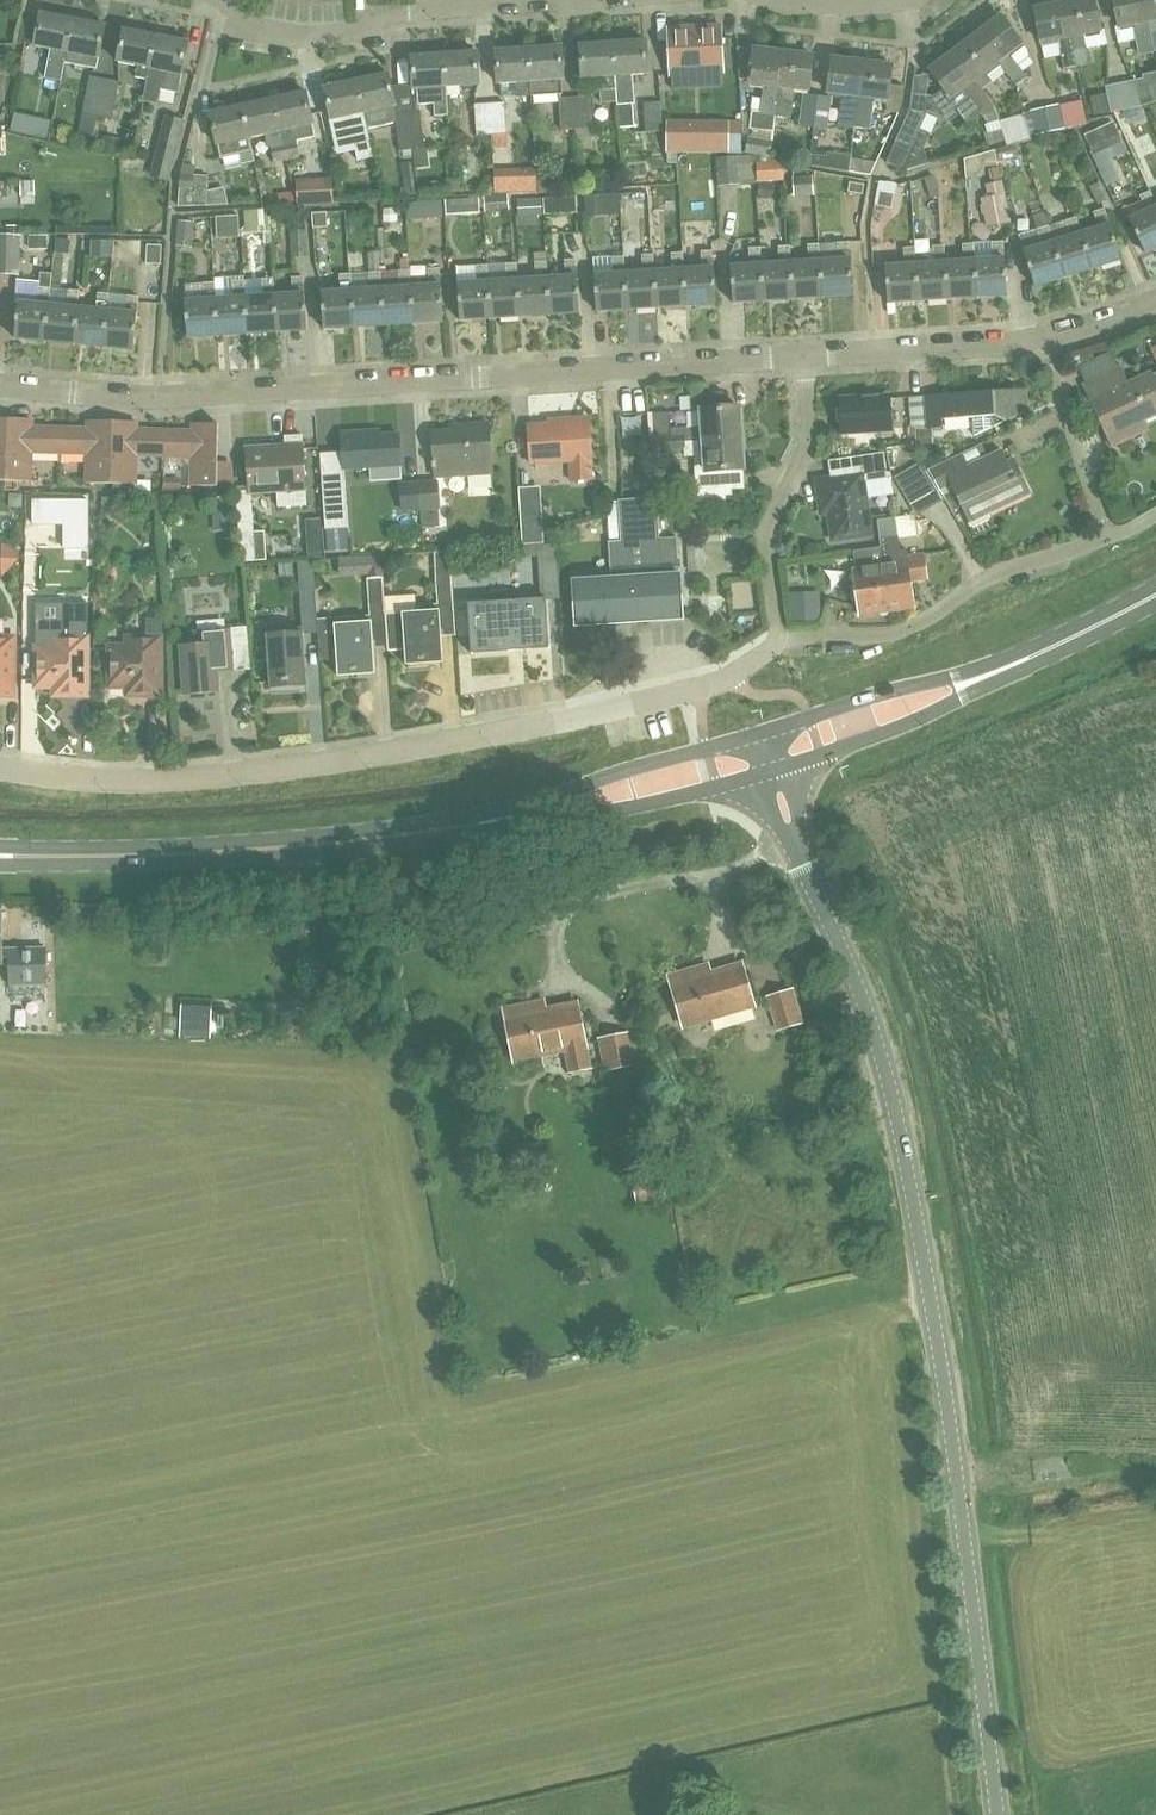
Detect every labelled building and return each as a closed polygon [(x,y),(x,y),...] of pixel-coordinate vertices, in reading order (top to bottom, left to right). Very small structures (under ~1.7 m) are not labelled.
[(1063,4),(1069,37),(1071,37),(1077,67),(1090,64),(1084,34),(1099,31),(1093,0),(1085,0),(1063,4)] [(1145,0),(1113,0),(1119,26),(1133,24),(1139,54),(1144,53),(1155,50),(1145,0)] [(1155,50),(1155,0),(1145,0),(1155,50)] [(1069,37),(1063,4),(1033,10),(1040,43),(1058,39),(1064,69),(1077,67),(1071,37),(1069,37)] [(64,62),(73,19),(41,13),(35,46),(51,49),(45,78),(62,81),(65,63),(64,62)] [(976,35),(996,61),(997,61),(1016,87),(1027,78),(1017,65),(1029,56),(1025,50),(1000,17),(976,35)] [(106,25),(73,19),(64,62),(65,63),(97,69),(106,25)] [(670,74),(722,71),(720,24),(668,26),(670,74)] [(147,80),(156,35),(124,28),(117,61),(137,65),(134,78),(147,80)] [(156,35),(147,80),(143,100),(158,103),(161,89),(179,92),(189,41),(156,35)] [(976,35),(953,52),(974,78),(996,61),(976,35)] [(612,43),(616,102),(617,106),(618,106),(620,129),(633,128),(632,105),(633,105),(631,73),(647,72),(644,40),(612,43)] [(616,102),(612,43),(579,45),(582,77),(584,77),(585,92),(600,90),(601,103),(616,102)] [(528,48),(531,95),(561,93),(560,78),(563,78),(560,46),(528,48)] [(773,116),(781,52),(738,47),(740,80),(747,83),(763,84),(761,100),(763,100),(762,115),(756,115),(754,131),(773,133),(775,117),(773,116)] [(531,95),(528,48),(495,51),(498,83),(501,83),(502,98),(531,95)] [(444,54),(447,87),(479,85),(477,52),(444,54)] [(812,56),(781,52),(773,116),(775,117),(787,118),(788,104),(791,104),(793,88),(804,90),(799,125),(814,128),(819,96),(819,95),(807,94),(812,56)] [(994,103),(974,78),(953,52),(929,70),(943,89),(931,98),(944,116),(958,105),(968,100),(971,104),(972,103),(981,114),(994,103)] [(447,87),(444,54),(412,56),(414,89),(447,87)] [(854,126),(861,63),(830,60),(827,93),(842,95),(838,124),(854,126)] [(891,66),(861,63),(854,126),(867,128),(869,113),(873,113),(874,103),(887,104),(886,111),(899,113),(902,105),(904,87),(889,85),(891,66)] [(1125,110),(1141,106),(1155,101),(1155,72),(1142,74),(1143,79),(1120,83),(1125,110)] [(390,75),(357,82),(367,128),(367,129),(396,123),(401,152),(414,150),(408,113),(396,116),(394,107),(396,107),(390,75)] [(97,117),(104,78),(90,76),(82,114),(78,137),(95,140),(99,117),(97,117)] [(120,82),(104,78),(97,117),(99,117),(113,120),(120,82)] [(357,82),(325,88),(331,120),(329,120),(334,141),(335,147),(353,143),(357,162),(373,158),(371,149),(367,129),(367,128),(357,82)] [(1125,110),(1120,83),(1105,86),(1107,93),(1090,97),(1094,117),(1125,110)] [(305,92),(274,99),(280,131),(287,161),(300,158),(296,142),(301,141),(298,128),(313,125),(305,92)] [(911,109),(894,144),(909,151),(910,151),(927,114),(929,96),(913,94),(911,109)] [(590,96),(573,98),(576,129),(577,139),(577,149),(593,148),(592,138),(590,96)] [(831,97),(819,96),(814,128),(824,129),(826,120),(828,120),(831,97)] [(576,129),(573,98),(559,99),(561,130),(576,129)] [(280,131),(274,99),(242,106),(249,139),(264,135),(267,148),(270,148),(274,164),(287,161),(280,131)] [(1044,108),(1049,132),(1066,129),(1065,128),(1089,123),(1084,99),(1060,105),(1060,104),(1044,108)] [(490,103),(492,135),(493,148),(508,147),(505,102),(490,103)] [(644,103),(646,132),(647,143),(664,141),(663,131),(660,102),(644,103)] [(492,135),(490,103),(475,104),(477,136),(492,135)] [(249,139),(242,106),(210,113),(220,160),(252,153),(249,139)] [(1049,132),(1044,108),(1024,113),(1025,119),(1030,137),(1036,135),(1049,132)] [(414,150),(425,149),(420,111),(408,113),(414,150)] [(169,179),(179,140),(184,120),(167,116),(152,175),(169,179)] [(1030,137),(1025,119),(1006,125),(1012,143),(1030,137)] [(1123,143),(1113,121),(1084,135),(1095,157),(1123,143)] [(726,151),(727,123),(667,122),(667,150),(726,151)] [(748,137),(746,153),(770,158),(774,141),(748,137)] [(909,151),(894,144),(885,164),(900,170),(909,151)] [(1017,169),(1020,164),(1014,145),(996,150),(999,160),(997,161),(1001,173),(1017,169)] [(654,202),(679,201),(677,154),(665,155),(667,191),(654,191),(654,202)] [(850,172),(852,158),(852,155),(840,154),(840,158),(812,154),(810,166),(850,172)] [(719,186),(741,185),(739,156),(717,159),(719,186)] [(852,158),(850,172),(871,175),(877,163),(852,158)] [(757,164),(758,182),(787,180),(785,162),(757,164)] [(536,170),(495,171),(496,193),(536,191),(536,170)] [(206,206),(208,176),(195,175),(195,173),(182,172),(179,206),(206,206)] [(815,195),(814,178),(793,179),(794,197),(815,195)] [(333,203),(332,180),(296,182),(297,205),(333,203)] [(1108,199),(1099,182),(1089,187),(1098,204),(1108,199)] [(1150,192),(1139,197),(1145,211),(1128,219),(1144,253),(1155,248),(1155,205),(1150,192)] [(586,216),(608,214),(606,193),(584,195),(586,216)] [(1011,222),(1010,217),(1007,202),(1005,193),(981,198),(987,228),(1011,222)] [(294,204),(292,195),(275,197),(276,207),(294,204)] [(510,211),(508,195),(485,196),(486,212),(510,211)] [(577,212),(577,196),(544,198),(545,213),(577,212)] [(479,197),(444,200),(445,214),(480,212),(479,197)] [(632,208),(646,207),(645,197),(630,198),(632,208)] [(544,224),(543,216),(544,215),(543,198),(518,200),(519,215),(516,215),(517,226),(544,224)] [(1007,202),(1010,217),(1018,214),(1014,200),(1007,202)] [(1083,233),(1094,268),(1121,260),(1105,208),(1094,212),(1099,228),(1083,233)] [(246,226),(270,225),(269,209),(245,210),(246,226)] [(1064,277),(1053,242),(1044,212),(1033,216),(1042,245),(1024,251),(1035,287),(1064,277)] [(332,237),(331,213),(314,214),(315,237),(332,237)] [(240,236),(239,215),(217,217),(218,238),(240,236)] [(1070,237),(1053,242),(1064,277),(1094,268),(1083,233),(1077,216),(1065,220),(1070,237)] [(193,247),(195,222),(178,221),(176,246),(193,247)] [(292,257),(308,256),(307,230),(291,230),(292,257)] [(20,275),(22,235),(0,234),(0,274),(20,275)] [(108,259),(110,243),(93,241),(91,258),(108,259)] [(975,260),(978,296),(1007,294),(1002,241),(991,242),(992,259),(975,260)] [(839,260),(821,261),(824,297),(854,295),(851,242),(837,243),(839,260)] [(978,296),(975,260),(973,243),(962,244),(964,261),(946,262),(949,299),(978,296)] [(811,262),(792,263),(794,299),(824,297),(821,261),(820,244),(809,245),(811,262)] [(934,263),(917,265),(920,301),(949,299),(946,262),(944,245),(933,246),(934,263)] [(794,299),(792,263),(790,246),(780,247),(781,264),(763,265),(766,301),(794,299)] [(766,301),(763,265),(762,247),(749,248),(751,266),(732,267),(734,303),(766,301)] [(920,301),(917,265),(916,248),(903,249),(905,265),(885,267),(888,304),(920,301)] [(703,269),(685,270),(688,306),(717,304),(714,251),(702,251),(703,269)] [(674,270),(655,272),(657,308),(688,306),(685,270),(684,253),(673,253),(674,270)] [(415,322),(412,286),(411,269),(409,269),(408,254),(398,254),(399,270),(398,270),(400,287),(382,288),(384,324),(415,322)] [(642,272),(625,273),(628,310),(657,308),(655,272),(654,254),(641,255),(642,272)] [(628,310),(625,273),(624,256),(613,257),(614,274),(595,275),(598,312),(628,310)] [(384,324),(382,288),(380,271),(379,257),(368,258),(369,272),(368,272),(369,289),(352,290),(354,326),(384,324)] [(566,277),(549,278),(551,314),(581,312),(577,260),(565,260),(566,277)] [(551,314),(549,278),(547,261),(535,262),(536,279),(519,280),(521,316),(551,314)] [(507,281),(489,282),(492,318),(521,316),(519,280),(518,262),(506,263),(507,281)] [(492,318),(489,282),(488,264),(458,266),(459,284),(462,320),(492,318)] [(429,285),(412,286),(415,322),(444,320),(440,266),(428,269),(429,285)] [(46,341),(49,304),(52,273),(41,272),(38,303),(19,301),(15,338),(46,341)] [(354,326),(352,290),(350,273),(339,274),(340,291),(321,292),(324,328),(354,326)] [(292,294),(275,295),(277,331),(307,329),(304,276),(291,277),(292,294)] [(277,331),(275,295),(274,278),(262,278),(263,295),(244,297),(246,333),(277,331)] [(246,333),(244,297),(243,279),(233,280),(234,298),(215,299),(218,335),(246,333)] [(218,335),(215,299),(214,281),(203,282),(204,299),(185,301),(187,337),(218,335)] [(49,304),(46,341),(75,344),(78,307),(80,290),(68,289),(67,306),(49,304)] [(96,309),(78,307),(75,344),(104,347),(108,310),(109,293),(98,292),(96,309)] [(108,310),(104,347),(134,349),(138,313),(139,296),(128,295),(126,312),(108,310)] [(1155,413),(1155,388),(1150,374),(1127,384),(1120,369),(1085,385),(1113,446),(1131,438),(1126,427),(1155,413)] [(953,419),(972,418),(972,422),(973,422),(974,437),(991,429),(991,430),(1026,412),(1025,390),(925,396),(927,430),(915,430),(916,445),(932,444),(932,429),(941,429),(941,419),(953,418),(953,419)] [(683,441),(741,437),(739,407),(725,407),(724,391),(690,394),(692,411),(700,411),(701,426),(670,427),(669,411),(651,412),(653,436),(665,435),(666,443),(672,442),(673,450),(683,449),(683,441)] [(842,431),(891,428),(889,398),(841,401),(842,431)] [(6,481),(8,418),(0,418),(0,480),(6,481)] [(29,419),(8,418),(6,481),(30,481),(31,450),(59,451),(60,429),(28,428),(29,419)] [(571,480),(593,479),(589,421),(568,422),(567,418),(547,420),(547,423),(529,425),(531,459),(570,456),(571,480)] [(92,429),(60,429),(59,451),(86,452),(85,483),(112,483),(113,421),(93,420),(92,429)] [(113,421),(112,483),(114,484),(114,491),(135,492),(135,484),(136,484),(137,453),(164,454),(164,431),(133,430),(134,421),(113,421)] [(433,432),(435,462),(433,462),(433,468),(435,468),(436,478),(493,474),(489,423),(465,425),(466,430),(433,432)] [(164,431),(164,454),(192,455),(191,486),(217,486),(218,424),(198,424),(197,432),(164,431)] [(344,468),(401,464),(398,433),(367,435),(367,431),(342,432),(344,468)] [(279,506),(308,504),(303,435),(285,436),(286,445),(246,448),(248,479),(277,477),(279,506)] [(665,435),(653,436),(654,451),(673,450),(672,442),(666,443),(665,435)] [(743,468),(741,437),(683,441),(683,449),(684,457),(694,456),(696,491),(685,492),(686,504),(726,502),(724,470),(743,468)] [(959,454),(928,468),(928,469),(940,490),(951,484),(955,492),(946,496),(954,513),(963,509),(970,523),(1030,494),(1013,459),(1007,462),(1001,450),(966,467),(959,454)] [(829,460),(832,479),(818,481),(823,512),(830,511),(831,517),(829,520),(830,530),(833,532),(834,539),(870,533),(863,481),(888,478),(884,452),(829,460)] [(928,469),(928,468),(924,460),(907,470),(924,499),(940,490),(928,469)] [(348,528),(345,480),(322,482),(325,530),(348,528)] [(419,483),(420,509),(421,526),(421,528),(440,527),(437,482),(419,483)] [(420,509),(419,483),(401,484),(402,510),(420,509)] [(249,490),(236,491),(241,562),(256,561),(251,495),(250,490),(249,490)] [(620,541),(657,538),(654,498),(617,501),(620,541)] [(88,500),(33,500),(33,524),(64,524),(64,548),(88,548),(88,500)] [(537,544),(545,543),(543,514),(521,516),(522,545),(537,544)] [(307,557),(323,556),(321,527),(305,528),(307,557)] [(886,576),(891,611),(915,607),(911,581),(928,578),(924,554),(909,556),(908,549),(897,550),(895,535),(881,538),(882,546),(885,564),(881,564),(883,577),(886,576)] [(611,577),(603,578),(606,622),(606,623),(681,617),(674,536),(657,538),(620,541),(608,542),(611,577)] [(557,543),(545,543),(537,544),(541,598),(546,598),(546,600),(561,598),(557,543)] [(885,564),(882,546),(854,550),(856,568),(853,568),(860,615),(891,611),(886,576),(883,577),(881,564),(885,564)] [(453,610),(450,565),(449,551),(434,552),(435,566),(439,609),(440,611),(453,610)] [(371,567),(372,578),(367,578),(370,620),(372,620),(372,622),(387,621),(386,613),(383,577),(382,555),(338,558),(338,569),(371,567)] [(318,633),(317,624),(315,588),(315,573),(300,575),(301,589),(299,589),(301,632),(304,632),(304,633),(318,633)] [(606,622),(603,578),(572,581),(576,625),(606,622)] [(541,598),(468,603),(471,653),(550,648),(546,600),(546,598),(541,598)] [(36,644),(36,688),(53,688),(53,695),(53,696),(56,696),(71,696),(89,696),(88,603),(64,603),(64,624),(35,624),(36,644)] [(386,613),(387,621),(387,627),(388,627),(390,655),(406,654),(407,668),(409,668),(409,664),(426,663),(426,662),(443,661),(440,611),(439,609),(386,613)] [(370,620),(317,624),(318,633),(320,665),(321,665),(321,663),(338,662),(339,682),(341,682),(340,677),(375,674),(375,676),(376,675),(372,622),(372,620),(370,620)] [(283,625),(266,626),(270,686),(307,684),(304,633),(304,632),(301,632),(284,633),(283,625)] [(233,669),(230,629),(195,632),(196,645),(181,646),(185,693),(218,691),(216,670),(233,669)] [(126,645),(108,645),(109,687),(126,687),(126,695),(161,695),(161,636),(126,636),(126,645)] [(14,696),(15,637),(0,637),(0,696),(14,696)] [(10,963),(10,986),(47,985),(46,948),(2,949),(2,946),(1,947),(0,923),(0,964),(10,963)] [(684,1026),(755,1005),(742,964),(699,977),(697,969),(670,977),(684,1026)] [(802,1022),(792,990),(769,997),(779,1029),(802,1022)] [(590,1067),(586,1046),(586,1045),(578,1003),(534,1012),(532,1004),(504,1009),(515,1060),(566,1049),(571,1071),(590,1067)] [(208,1024),(183,1022),(183,1034),(207,1035),(208,1024)] [(636,1063),(631,1040),(630,1033),(601,1039),(607,1069),(636,1063)] [(666,1198),(662,1173),(632,1178),(636,1203),(666,1198)]
